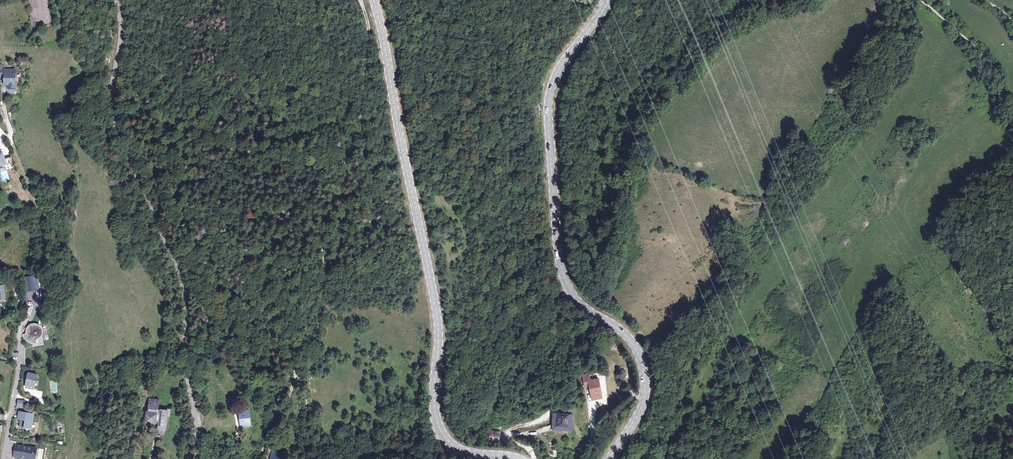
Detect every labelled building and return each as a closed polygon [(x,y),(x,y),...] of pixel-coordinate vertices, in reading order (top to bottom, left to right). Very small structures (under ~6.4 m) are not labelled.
[(4,70),(0,70),(0,77),(3,77),(3,75),(4,75),(4,85),(8,84),(8,88),(16,88),(16,84),(16,70),(4,70)] [(2,152),(5,163),(0,165),(0,170),(7,168),(13,167),(10,156),(5,157),(4,152),(2,152)] [(35,276),(26,278),(29,292),(38,290),(35,276)] [(25,331),(26,334),(22,335),(24,339),(27,342),(31,344),(36,344),(36,340),(38,340),(40,337),(42,333),(40,328),(38,325),(33,324),(29,326),(27,327),(25,331)] [(587,372),(581,374),(584,386),(589,385),(592,399),(601,396),(596,378),(589,379),(587,372)] [(37,375),(24,373),(24,377),(27,377),(25,387),(34,389),(37,375)] [(162,402),(151,401),(150,411),(150,413),(153,413),(153,415),(149,414),(148,424),(152,425),(158,425),(161,425),(160,432),(166,432),(168,412),(162,411),(162,412),(161,412),(162,402)] [(241,423),(249,422),(247,411),(239,412),(241,423)] [(557,411),(557,415),(556,423),(567,424),(569,413),(557,411)] [(36,415),(20,412),(18,420),(22,421),(21,428),(31,430),(33,422),(34,422),(36,415)] [(553,415),(552,427),(571,429),(572,414),(569,413),(567,424),(556,423),(557,415),(553,415)] [(489,432),(489,442),(500,442),(500,432),(489,432)] [(17,446),(15,457),(28,458),(37,458),(38,449),(17,446)] [(273,449),(270,458),(279,458),(281,451),(273,449)]
